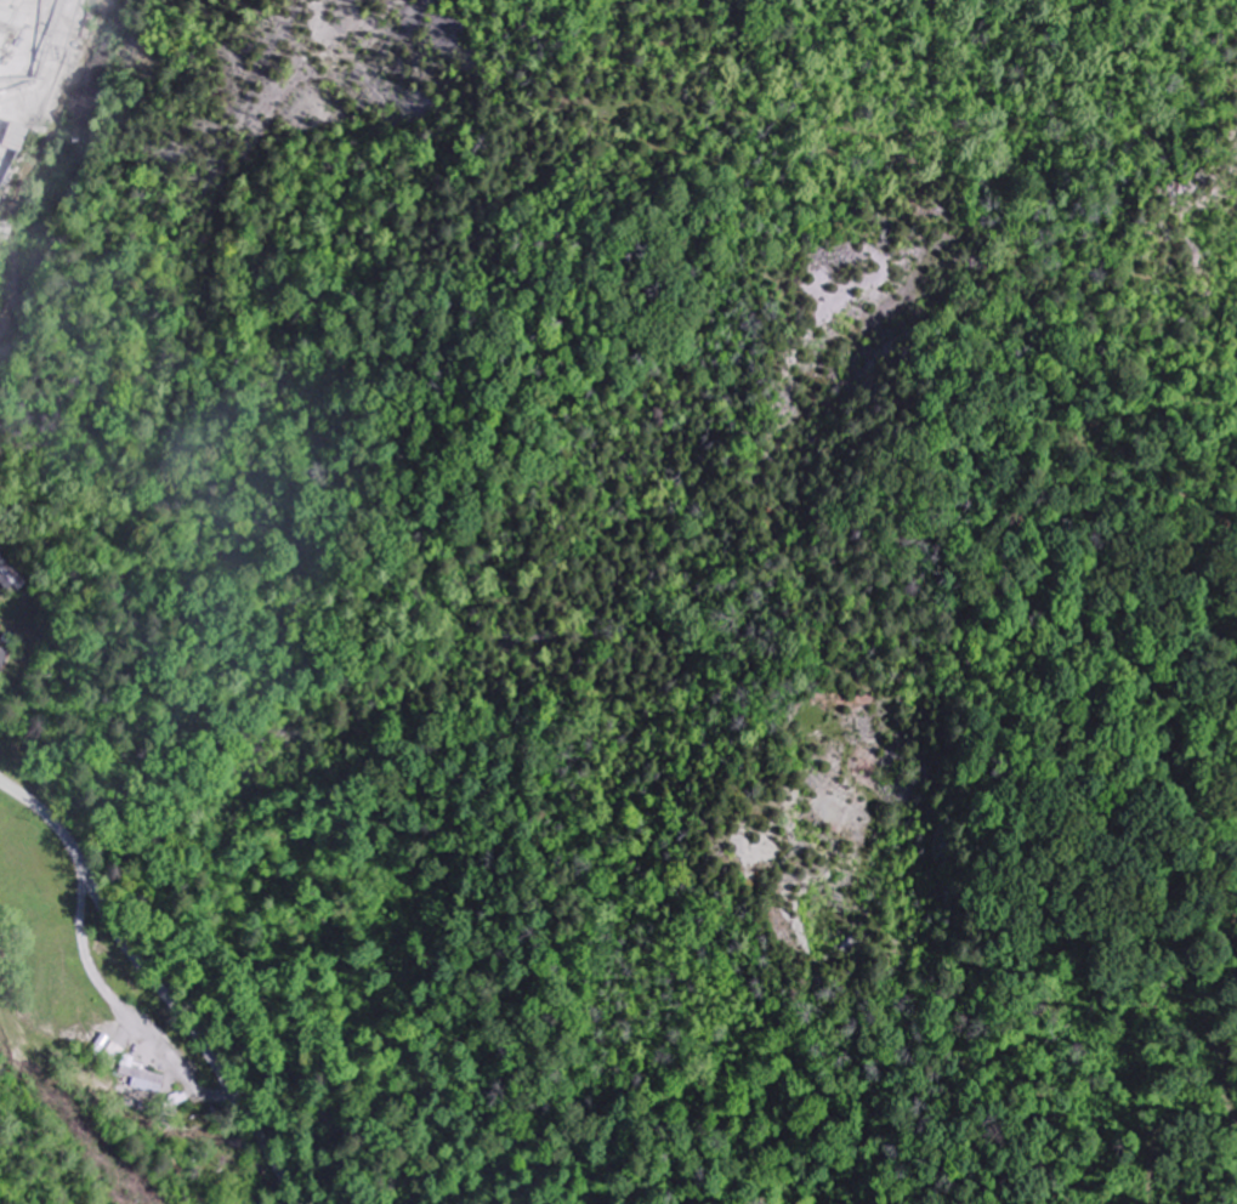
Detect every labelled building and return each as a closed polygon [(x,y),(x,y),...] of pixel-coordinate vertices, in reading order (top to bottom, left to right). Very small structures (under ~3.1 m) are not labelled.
[(0,649),(0,674),(2,675),(9,652),(0,649)] [(133,1068),(135,1060),(125,1057),(116,1085),(159,1099),(166,1079),(133,1068)]
